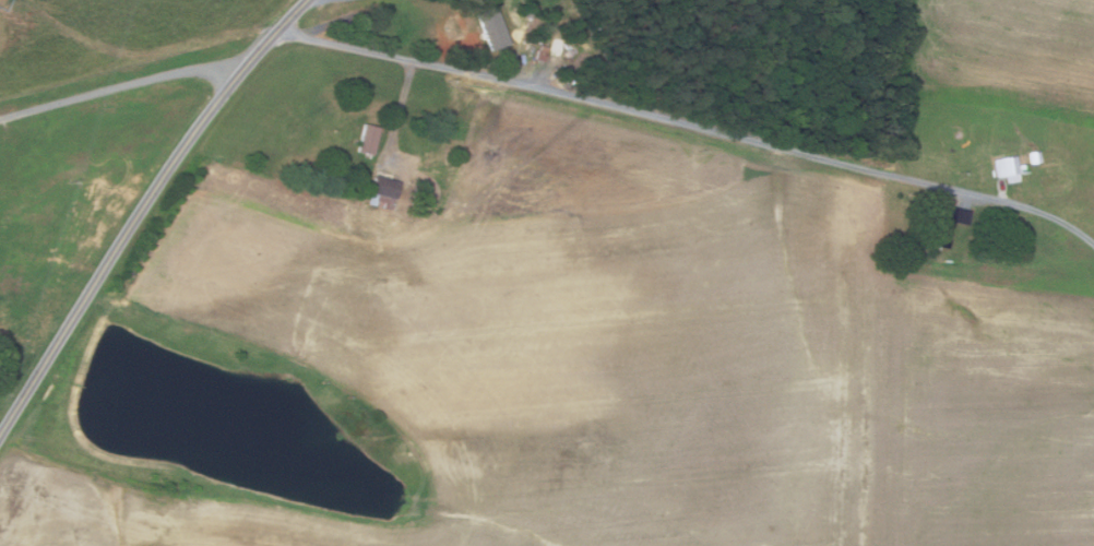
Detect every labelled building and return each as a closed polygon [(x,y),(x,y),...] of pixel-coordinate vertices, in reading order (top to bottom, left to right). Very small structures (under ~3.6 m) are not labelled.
[(532,20),(523,15),(526,8),(535,11),(532,20)] [(511,51),(467,37),(471,26),(514,40),(511,51)] [(544,61),(535,59),(539,45),(548,47),(544,61)] [(372,155),(356,151),(364,123),(380,128),(372,155)] [(1022,154),(1038,152),(1041,163),(1024,165),(1022,154)] [(1003,183),(1002,176),(994,177),(990,158),(1014,155),(1016,165),(1023,164),(1024,171),(1016,173),(1018,180),(1003,183)] [(394,199),(368,192),(373,175),(399,181),(394,199)] [(421,189),(418,201),(411,199),(414,187),(421,189)] [(947,250),(923,245),(931,202),(970,210),(967,225),(952,222),(947,250)]
